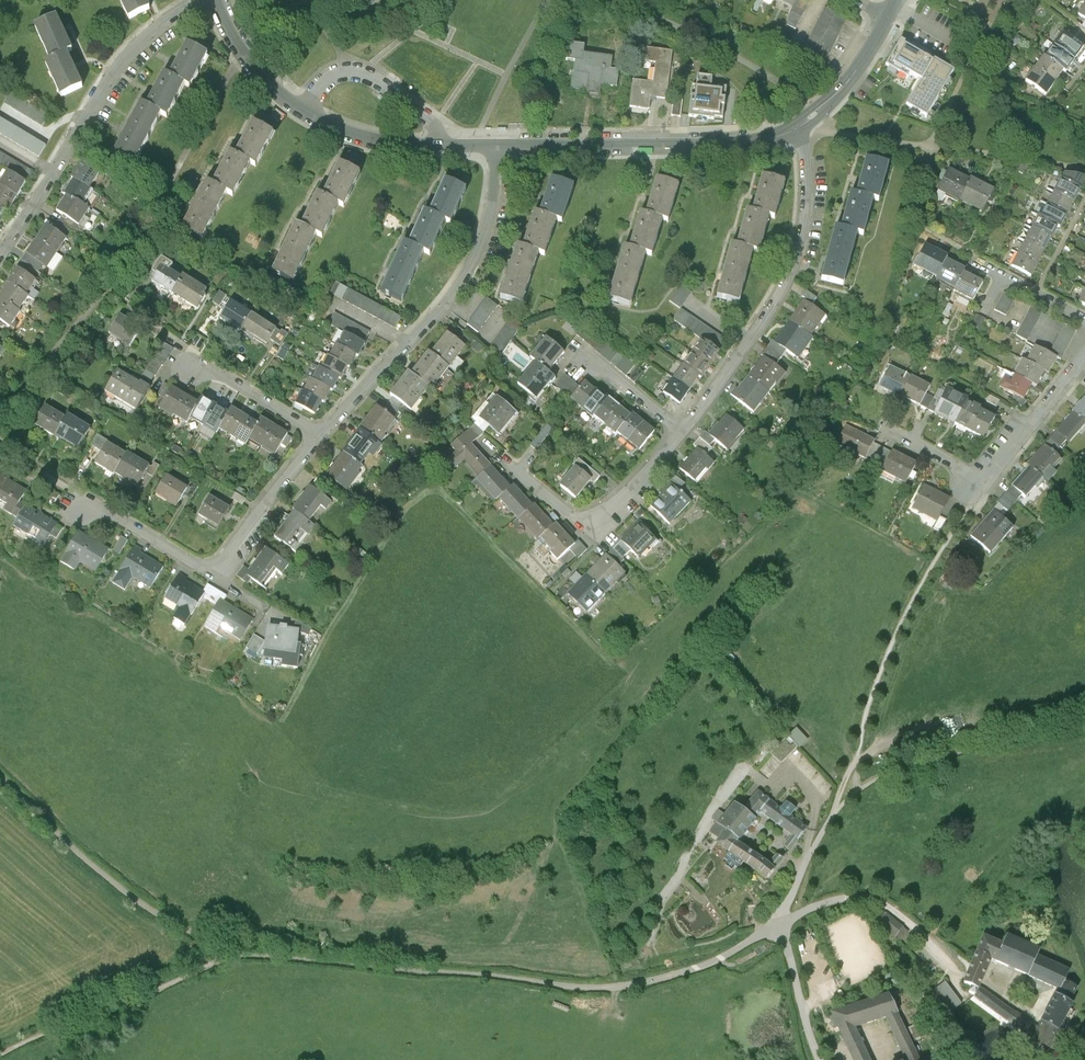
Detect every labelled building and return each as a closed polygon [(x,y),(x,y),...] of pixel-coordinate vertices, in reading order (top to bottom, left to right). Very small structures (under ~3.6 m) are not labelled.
[(129,19),(149,10),(144,0),(120,0),(129,19)] [(792,8),(784,23),(796,29),(811,0),(796,0),(792,8)] [(847,18),(825,7),(798,60),(821,71),(847,18)] [(62,31),(55,17),(34,27),(49,61),(66,53),(71,51),(62,31)] [(1063,33),(1054,44),(1074,59),(1083,47),(1063,33)] [(615,86),(616,52),(590,51),(591,42),(571,41),(570,58),(578,58),(577,84),(589,84),(589,90),(602,91),(603,81),(610,81),(610,86),(615,86)] [(887,65),(921,83),(933,62),(898,44),(887,65)] [(1066,71),(1074,59),(1054,44),(1046,56),(1063,69),(1066,71)] [(206,55),(186,45),(177,61),(169,77),(184,85),(189,87),(206,55)] [(672,52),(647,49),(645,62),(654,63),(652,82),(633,80),(630,107),(650,109),(651,97),(666,99),(672,52)] [(66,53),(49,61),(44,63),(60,97),(82,88),(72,66),(66,53)] [(1044,55),(1035,67),(1054,81),(1063,69),(1046,56),(1044,55)] [(930,119),(954,74),(933,62),(921,83),(908,107),(930,119)] [(1046,93),(1054,81),(1035,67),(1026,80),(1046,93)] [(166,118),(184,85),(169,77),(164,74),(155,90),(146,107),(161,115),(166,118)] [(692,95),(689,116),(714,119),(714,118),(723,119),(727,88),(711,86),(713,78),(698,76),(695,96),(692,95)] [(11,92),(4,104),(42,127),(49,115),(11,92)] [(682,101),(673,100),(671,116),(680,117),(682,101)] [(135,163),(161,115),(146,107),(141,105),(128,129),(115,152),(135,163)] [(46,147),(0,119),(0,135),(39,158),(46,147)] [(274,134),(253,123),(243,142),(236,156),(251,164),(256,167),(274,134)] [(34,173),(0,153),(0,167),(8,172),(26,183),(27,183),(34,173)] [(233,197),(251,164),(236,156),(230,153),(221,170),(212,186),(227,194),(233,197)] [(888,168),(866,161),(856,197),(873,202),(878,204),(888,168)] [(81,163),(71,178),(74,179),(88,189),(98,175),(86,167),(81,163)] [(361,174),(340,164),(331,182),(324,197),(339,205),(345,207),(361,174)] [(948,170),(937,191),(958,203),(959,201),(969,182),(948,170)] [(8,172),(0,185),(0,189),(16,198),(26,183),(8,172)] [(1064,173),(1054,191),(1073,202),(1084,178),(1064,173)] [(784,183),(762,177),(753,213),(768,217),(774,218),(784,183)] [(88,189),(74,179),(64,195),(67,196),(81,206),(91,191),(88,189)] [(971,179),(969,182),(959,201),(980,213),(992,191),(971,179)] [(552,180),(540,216),(556,221),(562,223),(574,188),(552,180)] [(678,186),(657,180),(646,215),(662,220),(668,221),(678,186)] [(467,191),(446,182),(437,202),(431,216),(447,223),(452,225),(467,191)] [(202,241),(227,194),(212,186),(207,183),(193,210),(182,231),(202,241)] [(16,198),(0,189),(0,209),(3,211),(7,214),(16,198)] [(89,201),(95,205),(103,193),(98,190),(89,201)] [(1066,214),(1073,202),(1054,191),(1047,204),(1066,214)] [(323,239),(339,205),(324,197),(318,195),(310,211),(302,228),(317,236),(323,239)] [(81,206),(67,196),(56,212),(78,226),(88,211),(81,206)] [(863,238),(873,202),(856,197),(850,196),(840,232),(857,236),(863,238)] [(1059,227),(1066,214),(1047,204),(1040,217),(1057,226),(1059,227)] [(759,253),(768,217),(753,213),(746,211),(737,247),(752,251),(759,253)] [(396,229),(400,218),(389,213),(384,224),(396,229)] [(431,257),(447,223),(431,216),(425,213),(417,230),(410,247),(425,254),(431,257)] [(535,214),(523,250),(537,255),(544,257),(556,221),(540,216),(535,214)] [(652,255),(662,220),(646,215),(641,214),(630,249),(645,254),(652,255)] [(1038,216),(1031,229),(1050,239),(1057,226),(1040,217),(1038,216)] [(47,226),(37,240),(57,254),(67,240),(47,226)] [(293,284),(317,236),(302,228),(296,226),(282,255),(273,274),(293,284)] [(1043,251),(1050,239),(1031,229),(1025,241),(1043,251)] [(842,288),(857,236),(840,232),(835,230),(820,282),(842,288)] [(249,232),(246,241),(258,246),(261,237),(249,232)] [(47,269),(57,254),(37,240),(27,255),(44,266),(47,269)] [(1036,264),(1043,251),(1025,241),(1018,254),(1036,264)] [(403,303),(425,254),(410,247),(404,245),(391,274),(382,294),(403,303)] [(738,304),(752,251),(737,247),(731,246),(717,298),(738,304)] [(925,246),(913,267),(935,279),(945,260),(947,258),(925,246)] [(517,248),(500,299),(521,305),(537,255),(523,250),(517,248)] [(631,305),(645,254),(630,249),(624,248),(609,299),(631,305)] [(16,269),(18,270),(30,278),(36,271),(39,273),(44,266),(27,255),(26,254),(16,269)] [(1030,276),(1036,264),(1018,254),(1011,266),(1030,276)] [(161,288),(173,295),(182,280),(169,272),(173,266),(162,260),(152,274),(157,277),(153,283),(161,289),(161,288)] [(964,270),(945,260),(935,279),(954,290),(962,274),(964,270)] [(30,278),(18,270),(7,285),(10,286),(25,297),(35,282),(30,278)] [(982,284),(962,274),(954,290),(952,293),(971,303),(982,284)] [(184,278),(182,280),(173,295),(195,310),(207,292),(184,278)] [(401,318),(337,284),(331,295),(395,329),(401,318)] [(681,284),(670,300),(681,308),(692,292),(681,284)] [(10,286),(0,300),(1,301),(17,312),(27,298),(25,297),(10,286)] [(806,301),(805,303),(810,307),(816,300),(805,293),(801,298),(806,301)] [(1015,300),(1004,293),(994,310),(1006,317),(1015,300)] [(487,299),(468,324),(478,332),(498,307),(487,299)] [(1,301),(0,303),(0,322),(9,328),(19,313),(17,312),(1,301)] [(803,302),(789,322),(810,337),(824,317),(810,307),(805,303),(803,302)] [(222,321),(241,333),(242,331),(251,317),(232,305),(222,321)] [(673,319),(703,340),(718,350),(726,339),(681,308),(673,319)] [(1042,314),(1030,308),(1015,336),(1026,342),(1042,314)] [(329,326),(346,335),(365,345),(371,333),(335,315),(329,326)] [(251,317),(242,331),(266,346),(270,341),(276,332),(252,316),(251,317)] [(120,318),(110,335),(130,347),(140,331),(120,318)] [(522,326),(511,318),(489,350),(499,358),(522,326)] [(812,339),(810,337),(789,322),(774,343),(786,352),(797,360),(812,339)] [(583,326),(576,334),(626,375),(635,365),(592,330),(583,326)] [(1065,326),(1049,355),(1056,359),(1060,361),(1076,332),(1065,326)] [(281,335),(276,332),(270,341),(280,348),(288,337),(283,333),(281,335)] [(466,348),(448,334),(432,355),(450,369),(466,348)] [(346,335),(339,348),(356,357),(359,358),(365,345),(346,335)] [(564,352),(547,338),(531,358),(536,362),(548,372),(564,352)] [(703,340),(694,353),(710,364),(719,351),(718,350),(703,340)] [(762,356),(764,357),(775,367),(786,352),(774,343),(772,342),(762,356)] [(337,347),(331,360),(348,368),(350,369),(356,357),(339,348),(337,347)] [(1034,347),(1026,362),(1045,373),(1047,374),(1056,359),(1049,355),(1034,347)] [(432,355),(429,353),(412,375),(430,389),(433,391),(450,369),(432,355)] [(701,377),(710,364),(694,353),(685,366),(699,376),(701,377)] [(764,357),(748,376),(768,392),(784,373),(775,367),(764,357)] [(329,358),(322,371),(339,380),(341,381),(348,368),(331,360),(329,358)] [(1023,360),(1014,376),(1031,385),(1035,387),(1040,377),(1042,378),(1045,373),(1026,362),(1023,360)] [(556,378),(548,372),(536,362),(519,384),(536,398),(550,382),(552,383),(556,378)] [(151,364),(144,376),(153,382),(160,369),(151,364)] [(683,365),(674,378),(690,389),(699,376),(685,366),(683,365)] [(629,378),(634,382),(643,372),(637,367),(629,378)] [(320,370),(313,383),(331,391),(333,392),(339,380),(322,371),(320,370)] [(908,381),(889,371),(879,388),(898,398),(900,396),(908,381)] [(413,412),(430,389),(412,375),(409,373),(391,395),(394,398),(413,412)] [(118,374),(106,394),(136,412),(150,390),(141,385),(139,387),(118,374)] [(566,375),(556,386),(567,394),(568,393),(572,397),(580,387),(566,375)] [(736,387),(730,394),(752,412),(768,392),(748,376),(738,389),(736,387)] [(1003,379),(999,387),(1022,400),(1031,385),(1014,376),(1010,383),(1003,379)] [(910,377),(908,381),(900,396),(919,406),(926,394),(930,388),(910,377)] [(680,403),(690,389),(674,378),(664,392),(680,403)] [(311,382),(304,395),(322,403),(324,404),(331,391),(313,383),(311,382)] [(572,398),(581,405),(595,389),(585,382),(580,387),(572,397),(572,398)] [(158,396),(166,400),(173,389),(165,385),(158,396)] [(172,418),(173,416),(185,397),(173,389),(166,400),(160,411),(172,418)] [(607,399),(595,389),(581,405),(594,416),(594,415),(607,399)] [(947,390),(941,402),(934,414),(954,425),(967,401),(947,390)] [(497,397),(493,393),(471,419),(476,423),(480,418),(497,397)] [(315,416),(322,403),(304,395),(302,394),(296,407),(315,416)] [(941,402),(926,394),(919,406),(934,414),(941,402)] [(996,408),(1000,402),(988,395),(984,401),(996,408)] [(198,405),(185,397),(173,416),(187,424),(190,419),(198,405)] [(497,397),(480,418),(489,426),(496,432),(507,419),(511,423),(518,415),(514,411),(497,397)] [(594,415),(603,423),(618,405),(609,397),(607,399),(594,415)] [(394,398),(389,405),(401,414),(407,419),(413,412),(394,398)] [(1072,413),(1073,414),(1084,424),(1084,398),(1072,413)] [(190,419),(203,427),(215,408),(202,400),(198,405),(190,419)] [(968,432),(979,411),(980,410),(971,406),(972,404),(967,401),(954,425),(968,432)] [(401,414),(389,405),(384,412),(396,421),(401,414)] [(631,415),(618,405),(603,423),(616,434),(617,432),(631,415)] [(360,430),(362,432),(380,446),(398,423),(396,421),(384,412),(378,407),(360,430)] [(67,421),(46,408),(35,427),(56,439),(57,437),(67,421)] [(228,415),(215,408),(203,427),(216,435),(219,430),(228,415)] [(219,430),(232,438),(245,418),(232,409),(228,415),(219,430)] [(994,419),(979,411),(968,432),(982,440),(994,419)] [(617,432),(628,441),(644,422),(633,413),(631,415),(617,432)] [(1084,424),(1073,414),(1056,433),(1066,442),(1069,444),(1084,426),(1084,424)] [(718,423),(709,434),(715,440),(725,448),(734,438),(736,439),(744,430),(726,415),(719,424),(718,423)] [(68,418),(67,421),(57,437),(78,450),(89,430),(68,418)] [(258,426),(245,418),(232,438),(246,446),(249,441),(258,426)] [(475,424),(463,435),(471,444),(484,433),(489,426),(480,418),(476,423),(475,424)] [(249,441),(262,449),(275,428),(262,420),(258,426),(249,441)] [(655,431),(644,422),(628,441),(640,450),(655,431)] [(848,427),(838,445),(864,460),(867,456),(874,443),(875,442),(848,427)] [(288,436),(275,428),(262,449),(275,456),(277,452),(287,437),(288,436)] [(693,445),(697,448),(706,456),(712,448),(709,446),(715,440),(709,434),(705,431),(693,445)] [(362,432),(345,455),(365,469),(382,447),(380,446),(362,432)] [(1053,455),(1066,442),(1056,433),(1043,446),(1053,455)] [(467,459),(481,475),(491,466),(471,444),(463,435),(451,445),(457,452),(443,464),(451,473),(467,459)] [(293,440),(287,437),(277,452),(283,456),(293,440)] [(892,453),(874,443),(867,456),(885,466),(892,453)] [(127,457),(108,446),(96,466),(114,477),(115,476),(127,457)] [(1059,460),(1053,455),(1043,446),(1026,465),(1029,468),(1042,480),(1047,484),(1055,475),(1050,470),(1059,460)] [(697,448),(680,468),(695,481),(706,468),(708,470),(714,463),(706,456),(697,448)] [(892,452),(892,453),(885,466),(881,472),(905,486),(916,465),(892,452)] [(128,455),(127,457),(115,476),(137,489),(145,475),(149,468),(128,455)] [(347,492),(365,469),(345,455),(328,477),(347,492)] [(591,470),(600,478),(604,473),(595,465),(591,470)] [(152,470),(149,468),(145,475),(153,480),(160,469),(155,466),(152,470)] [(495,501),(499,497),(510,487),(491,466),(481,475),(476,479),(495,501)] [(576,468),(561,486),(577,499),(592,482),(576,468)] [(1024,500),(1042,480),(1029,468),(1012,488),(1021,497),(1024,500)] [(685,484),(674,475),(668,482),(671,484),(678,491),(685,484)] [(8,508),(4,514),(18,523),(26,510),(19,506),(26,494),(0,479),(0,503),(8,508)] [(187,492),(167,479),(156,496),(169,504),(168,506),(175,511),(184,497),(187,492)] [(318,480),(311,488),(330,503),(337,494),(318,480)] [(519,518),(532,505),(514,484),(510,487),(499,497),(518,519),(519,518)] [(671,484),(650,506),(669,524),(691,502),(683,494),(681,492),(681,493),(678,491),(671,484)] [(187,492),(184,497),(191,501),(198,490),(191,486),(187,492)] [(293,512),(295,514),(309,524),(321,508),(326,512),(332,504),(330,503),(311,488),(293,512)] [(949,501),(924,488),(912,511),(936,524),(939,519),(949,501)] [(1001,519),(1021,497),(1012,488),(997,504),(999,506),(993,512),(1001,519)] [(230,511),(210,500),(199,518),(219,530),(230,511)] [(541,536),(553,525),(547,518),(551,514),(547,510),(543,513),(534,504),(532,505),(519,518),(538,539),(541,537),(541,536)] [(57,528),(26,510),(18,523),(13,530),(36,543),(35,545),(44,551),(51,539),(57,528)] [(637,521),(644,513),(640,510),(633,517),(637,521)] [(1001,519),(993,512),(971,537),(989,553),(1011,528),(1001,519)] [(275,539),(295,554),(315,529),(309,524),(295,514),(275,539)] [(946,522),(939,519),(936,524),(933,530),(938,533),(946,522)] [(560,527),(556,522),(553,525),(541,536),(541,537),(546,542),(537,550),(544,557),(551,551),(558,559),(570,549),(578,558),(587,550),(579,540),(575,543),(569,537),(574,533),(565,523),(560,527)] [(654,538),(640,524),(628,536),(627,535),(621,541),(630,550),(638,557),(654,538)] [(63,532),(57,528),(51,539),(57,542),(63,532)] [(65,534),(59,545),(64,548),(71,537),(65,534)] [(80,537),(61,567),(75,575),(80,566),(96,576),(109,555),(80,537)] [(121,540),(112,555),(119,559),(128,544),(121,540)] [(622,558),(630,550),(621,541),(613,549),(622,558)] [(122,574),(114,587),(124,594),(132,581),(150,592),(163,570),(140,556),(142,553),(135,549),(121,573),(122,574)] [(624,560),(622,558),(613,549),(608,554),(614,561),(613,562),(618,566),(624,560)] [(266,550),(250,572),(247,577),(252,581),(264,590),(277,572),(283,576),(289,567),(266,550)] [(585,573),(603,591),(623,571),(618,566),(613,562),(614,561),(608,554),(607,555),(605,553),(585,573)] [(237,579),(248,587),(252,581),(247,577),(250,572),(245,569),(237,579)] [(592,602),(603,591),(585,573),(568,591),(573,596),(584,607),(590,601),(592,602)] [(180,577),(166,601),(181,610),(174,622),(184,628),(190,617),(191,618),(204,596),(184,584),(186,581),(180,577)] [(211,589),(205,600),(218,608),(221,604),(223,605),(227,599),(211,589)] [(564,606),(573,596),(568,591),(558,600),(564,606)] [(253,623),(223,605),(221,604),(218,608),(204,631),(217,639),(221,633),(240,644),(253,623)] [(298,623),(292,632),(298,633),(298,635),(308,638),(312,631),(298,623)] [(259,636),(266,637),(268,627),(261,626),(259,636)] [(292,632),(270,629),(266,654),(275,655),(275,660),(294,662),(298,635),(298,633),(292,632)] [(266,644),(255,637),(246,650),(257,657),(266,644)] [(788,735),(770,753),(782,763),(798,746),(799,748),(808,740),(796,727),(788,735)] [(781,809),(758,791),(743,809),(755,818),(761,811),(792,836),(784,846),(788,851),(787,852),(788,853),(807,830),(790,816),(796,809),(786,802),(781,809)] [(718,824),(726,830),(738,840),(744,834),(745,835),(748,831),(746,830),(752,824),(753,825),(756,821),(754,820),(756,819),(755,818),(743,809),(735,802),(734,803),(735,804),(724,817),(719,823),(718,823),(718,824)] [(718,812),(713,818),(719,823),(724,817),(718,812)] [(709,836),(718,842),(726,830),(718,824),(709,836)] [(783,858),(776,855),(768,865),(761,859),(737,842),(738,840),(726,830),(718,842),(717,843),(729,851),(724,859),(728,861),(725,865),(732,870),(735,866),(738,869),(744,862),(753,869),(766,880),(784,858),(783,857),(783,858)] [(880,921),(886,913),(876,909),(873,913),(880,921)] [(886,913),(880,921),(878,923),(879,923),(895,936),(896,936),(903,927),(886,913)] [(908,931),(903,927),(896,936),(901,940),(908,931)] [(1007,935),(1003,945),(997,961),(1029,976),(1037,956),(1040,950),(1007,935)] [(1003,945),(984,937),(981,944),(964,983),(972,986),(969,991),(975,994),(979,987),(991,959),(997,961),(1003,945)] [(1069,971),(1037,956),(1029,976),(1059,990),(1065,982),(1069,971)] [(1076,988),(1065,982),(1059,990),(1056,996),(1069,1003),(1076,988)] [(961,1004),(945,983),(931,993),(946,1015),(961,1004)] [(1016,1014),(979,987),(975,994),(974,995),(1033,1038),(1039,1027),(1017,1012),(1016,1014)] [(855,1026),(887,1017),(907,1059),(920,1059),(912,1042),(905,1029),(898,1014),(888,995),(846,1008),(832,1012),(842,1031),(853,1057),(855,1059),(871,1059),(855,1026)] [(1072,1005),(1069,1003),(1056,996),(1043,1021),(1058,1029),(1072,1005)] [(1049,1046),(1058,1029),(1043,1021),(1039,1027),(1033,1038),(1049,1046)] [(918,1023),(905,1029),(912,1042),(925,1036),(918,1023)]
